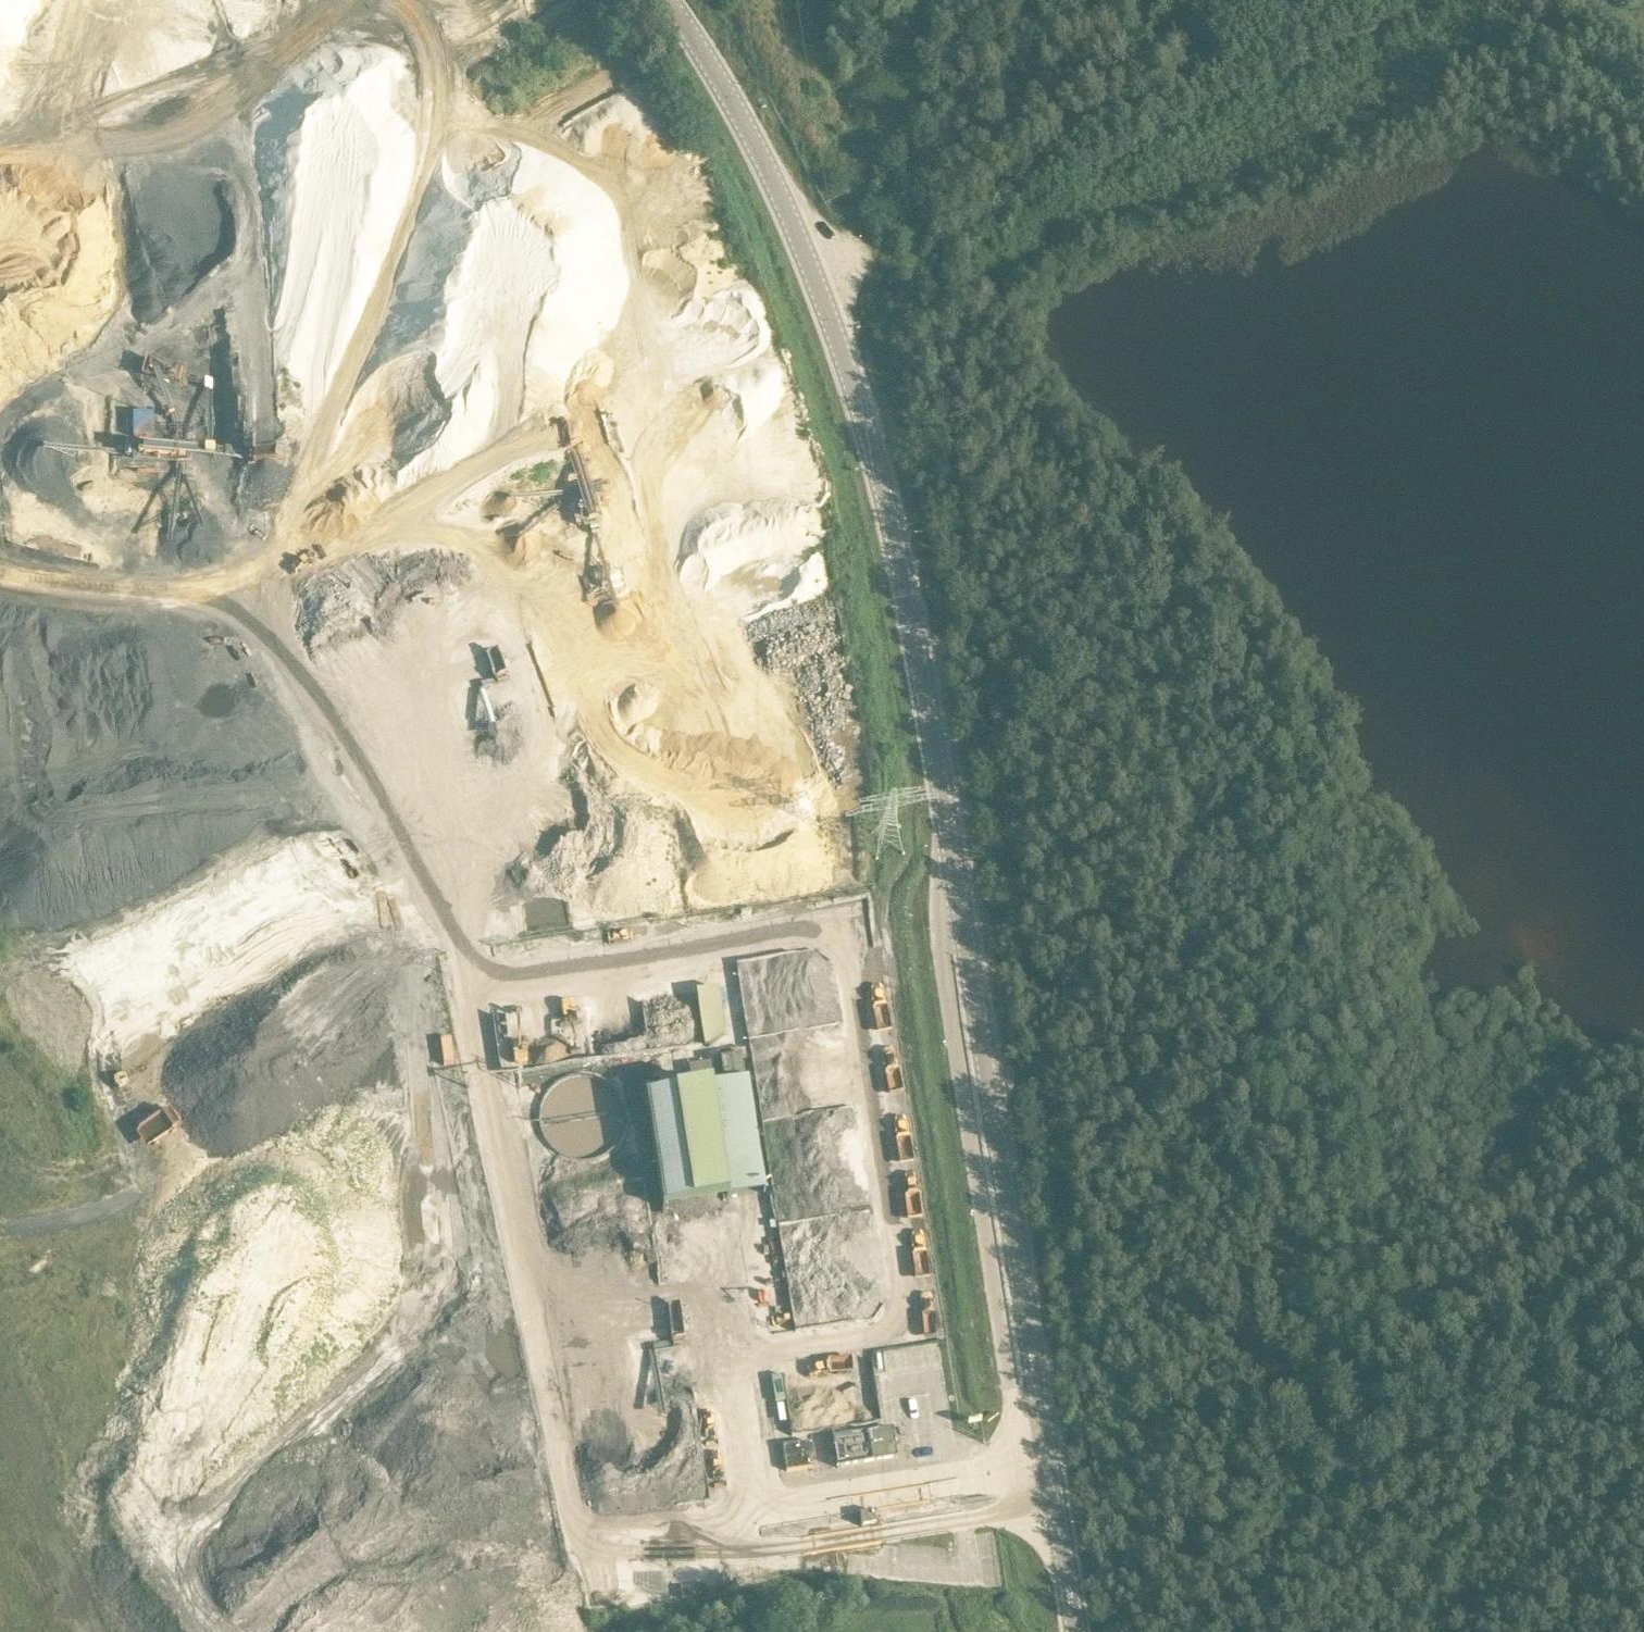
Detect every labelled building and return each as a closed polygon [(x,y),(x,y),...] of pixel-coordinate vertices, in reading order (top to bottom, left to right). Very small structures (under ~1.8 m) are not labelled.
[(157,440),(157,414),(136,414),(136,440),(157,440)] [(698,995),(709,1047),(732,1042),(721,990),(698,995)] [(711,1066),(691,1069),(694,1089),(715,1086),(711,1066)] [(621,1149),(621,1078),(557,1078),(557,1119),(567,1119),(568,1149),(621,1149)] [(748,1091),(711,1096),(727,1207),(764,1202),(748,1091)] [(788,1378),(775,1378),(776,1401),(788,1401),(788,1378)] [(833,1439),(838,1469),(898,1460),(893,1430),(833,1439)] [(811,1444),(784,1448),(788,1473),(814,1469),(811,1444)] [(877,1525),(875,1513),(860,1516),(862,1527),(877,1525)]
